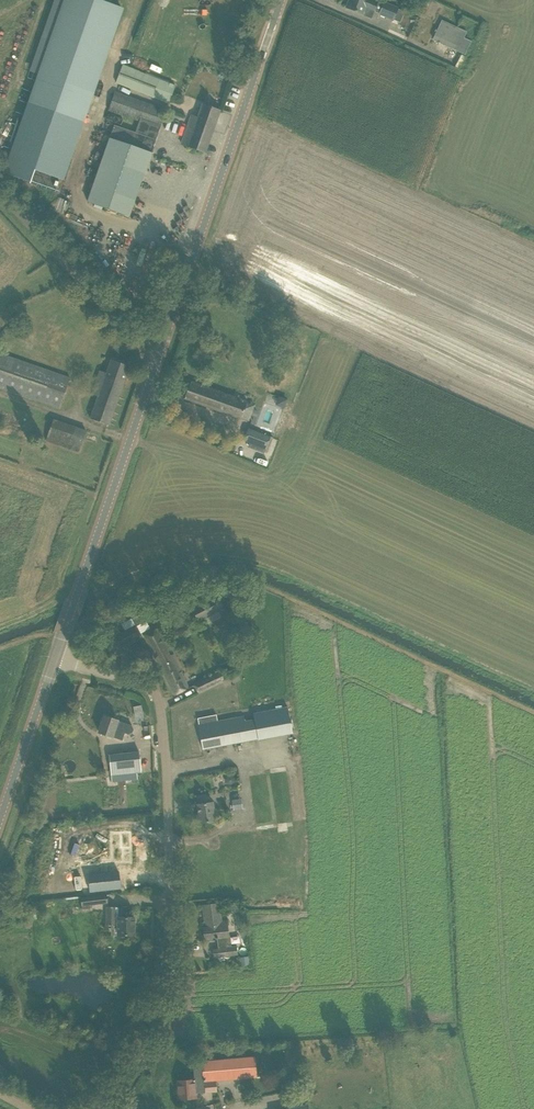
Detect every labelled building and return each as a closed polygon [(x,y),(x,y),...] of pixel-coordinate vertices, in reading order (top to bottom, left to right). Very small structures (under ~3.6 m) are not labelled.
[(28,102),(84,122),(124,8),(101,0),(63,0),(28,102)] [(346,7),(363,14),(362,15),(372,19),(374,12),(379,2),(375,0),(349,0),(346,7)] [(393,20),(400,23),(405,12),(398,9),(399,8),(384,1),(378,15),(393,21),(393,20)] [(433,40),(465,54),(471,42),(464,39),(467,32),(443,20),(439,28),(433,40)] [(462,55),(456,66),(460,68),(465,57),(462,55)] [(116,83),(169,103),(176,85),(123,65),(116,83)] [(87,202),(129,216),(166,110),(115,93),(109,110),(139,121),(135,132),(114,125),(87,202)] [(181,144),(205,152),(219,111),(202,105),(198,117),(192,115),(181,144)] [(181,121),(175,138),(181,140),(187,123),(181,121)] [(54,211),(66,213),(68,200),(56,198),(54,211)] [(259,313),(257,318),(269,323),(271,318),(259,313)] [(269,323),(266,332),(275,336),(278,326),(269,323)] [(59,407),(70,378),(0,353),(0,387),(59,407)] [(98,421),(109,425),(130,366),(111,360),(106,373),(100,371),(96,381),(91,394),(98,396),(89,418),(98,421)] [(185,399),(238,420),(245,403),(191,382),(185,399)] [(51,419),(45,441),(79,451),(86,429),(51,419)] [(247,430),(243,439),(265,448),(268,438),(247,430)] [(205,618),(209,626),(230,615),(225,605),(222,607),(218,600),(215,602),(212,598),(192,609),(199,622),(205,618)] [(111,638),(117,649),(122,646),(141,636),(140,634),(149,630),(143,620),(131,626),(132,628),(111,638)] [(144,635),(175,695),(184,690),(189,688),(158,627),(153,630),(144,635)] [(194,682),(199,693),(229,678),(225,669),(220,672),(219,670),(194,682)] [(141,706),(133,707),(136,719),(144,717),(141,706)] [(253,713),(258,740),(292,733),(287,707),(253,713)] [(99,732),(122,740),(125,733),(129,734),(133,732),(134,729),(132,725),(105,716),(99,732)] [(198,725),(203,749),(213,747),(242,743),(242,740),(241,735),(238,718),(209,723),(198,725)] [(109,755),(111,775),(123,774),(124,782),(137,781),(136,772),(141,772),(139,751),(111,754),(109,755)] [(197,804),(200,823),(214,821),(212,802),(206,803),(205,795),(198,796),(199,804),(197,804)] [(101,873),(86,875),(88,891),(119,887),(117,871),(114,871),(115,864),(130,864),(131,833),(111,833),(111,860),(102,859),(101,873)] [(80,896),(82,910),(90,909),(90,905),(108,903),(107,893),(80,896)] [(59,909),(60,922),(71,920),(70,913),(69,913),(68,902),(77,900),(76,896),(62,898),(63,909),(59,909)] [(213,905),(203,906),(204,921),(207,921),(208,928),(205,929),(206,930),(204,930),(205,937),(207,937),(207,938),(215,937),(215,938),(217,938),(219,949),(213,949),(214,957),(225,956),(237,954),(236,947),(232,947),(227,948),(226,936),(228,935),(226,920),(222,920),(220,904),(213,905)] [(117,925),(117,935),(123,935),(134,935),(134,917),(126,917),(126,907),(120,907),(107,906),(106,925),(117,925)] [(248,956),(240,957),(241,965),(249,964),(248,956)] [(176,1080),(178,1099),(189,1099),(197,1098),(197,1092),(203,1092),(203,1080),(255,1076),(254,1057),(204,1062),(193,1062),(194,1079),(176,1080)]
